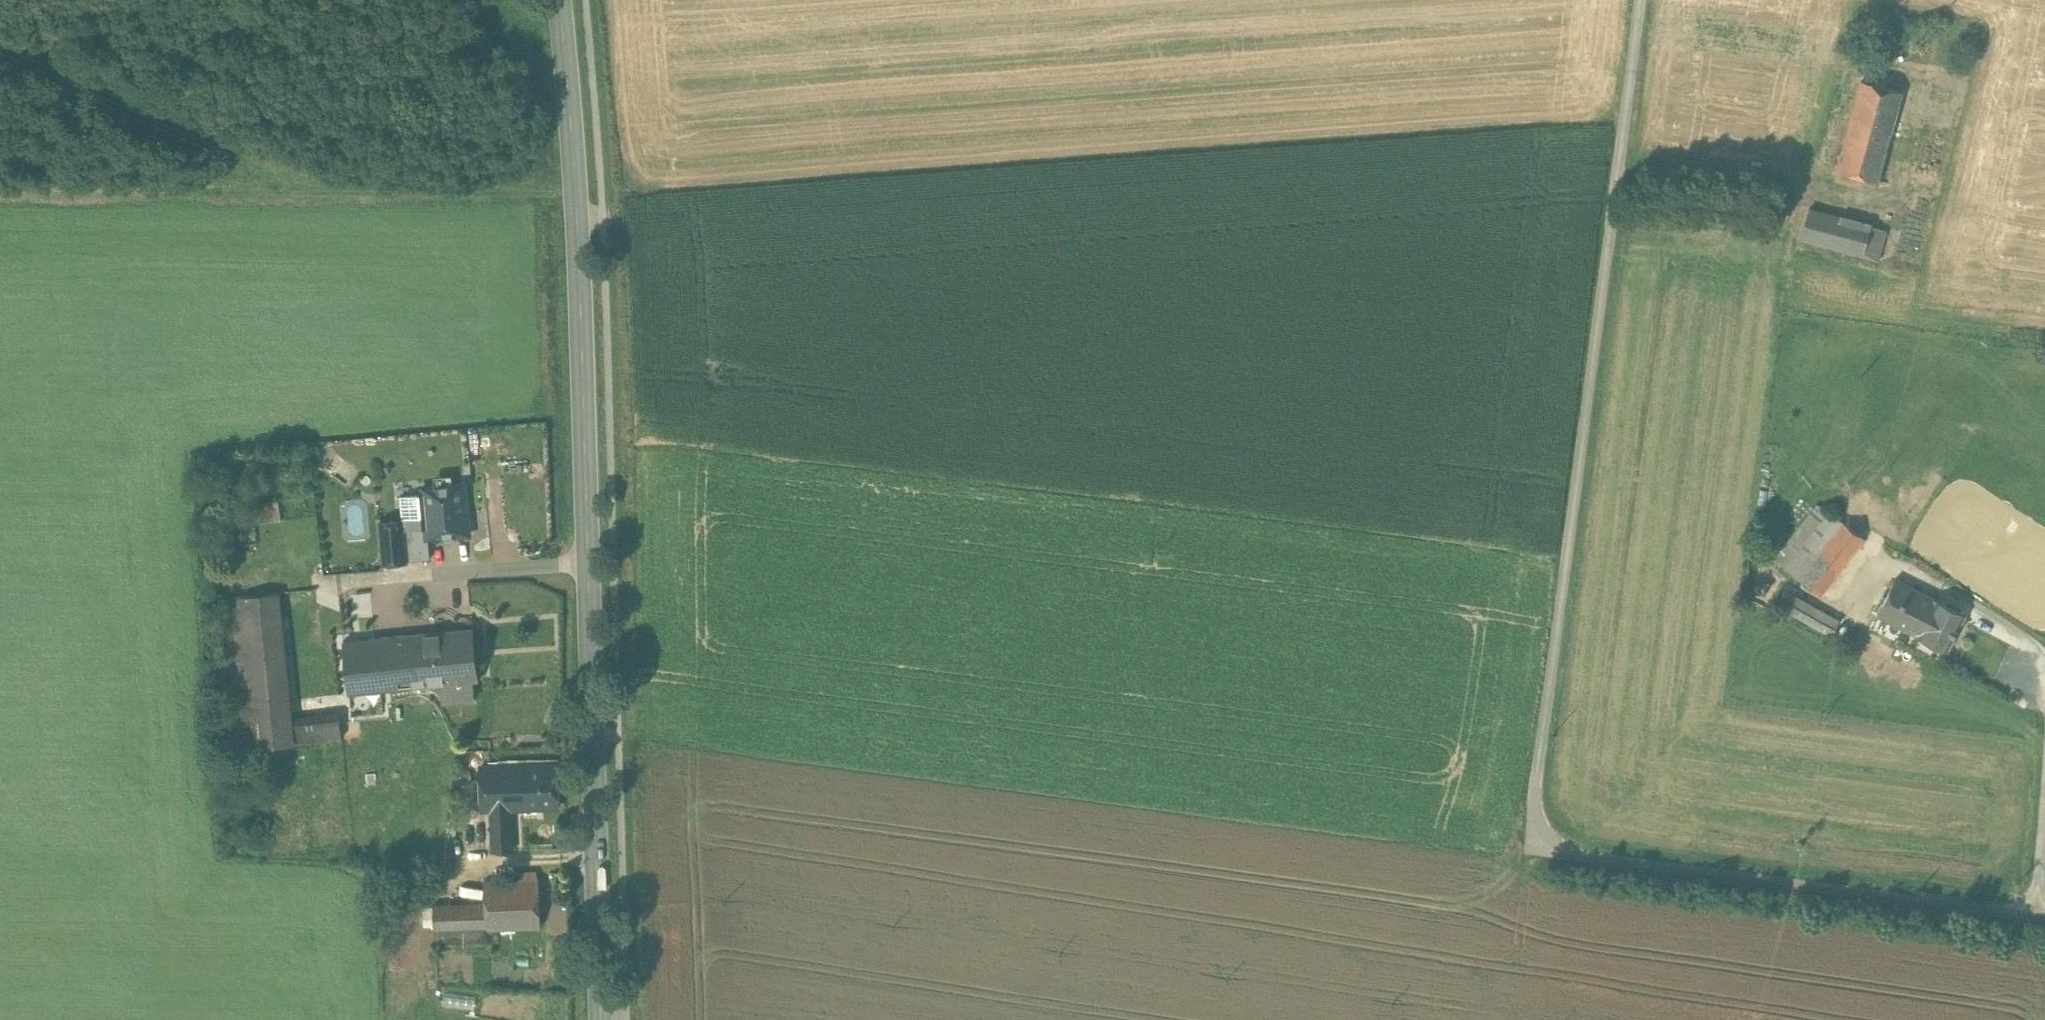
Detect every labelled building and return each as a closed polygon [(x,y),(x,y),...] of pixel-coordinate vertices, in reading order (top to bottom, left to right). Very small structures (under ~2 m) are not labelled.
[(1862,80),(1852,116),(1893,128),(1903,92),(1862,80)] [(1837,170),(1880,181),(1893,128),(1852,116),(1837,170)] [(1810,209),(1801,240),(1879,261),(1887,230),(1810,209)] [(462,484),(423,488),(424,494),(401,496),(403,521),(404,530),(427,528),(428,539),(429,539),(470,535),(465,483),(462,483),(462,484)] [(278,516),(274,498),(251,502),(255,520),(278,516)] [(1818,505),(1775,560),(1800,580),(1817,557),(1843,523),(1818,505)] [(403,521),(381,523),(384,564),(407,562),(404,530),(403,521)] [(1843,523),(1817,557),(1837,572),(1864,537),(1844,523),(1843,523)] [(427,528),(404,530),(407,562),(431,559),(429,539),(428,539),(427,528)] [(1817,557),(1800,580),(1820,595),(1837,572),(1817,557)] [(1919,635),(1937,600),(1896,579),(1878,614),(1919,635)] [(279,592),(224,598),(235,705),(290,700),(279,592)] [(1838,623),(1784,593),(1778,605),(1831,635),(1838,623)] [(1937,600),(1919,635),(1947,650),(1966,614),(1937,600)] [(474,628),(424,633),(430,685),(479,680),(474,628)] [(424,633),(345,642),(350,694),(430,685),(424,633)] [(290,700),(235,705),(240,749),(295,743),(292,718),(290,700)] [(365,718),(365,716),(365,714),(363,712),(361,710),(359,710),(357,710),(355,712),(354,714),(353,716),(354,718),(355,720),(357,721),(359,722),(362,721),(363,720),(365,718)] [(340,712),(292,718),(295,743),(342,738),(340,712)] [(557,765),(524,766),(526,809),(559,808),(557,765)] [(524,766),(481,768),(483,811),(491,811),(493,851),(513,850),(511,810),(526,809),(524,766)] [(434,906),(434,924),(435,933),(487,930),(541,928),(539,880),(485,882),(486,904),(434,906)] [(434,906),(425,907),(425,924),(434,924),(434,906)] [(487,930),(435,933),(436,946),(488,944),(487,930)]
